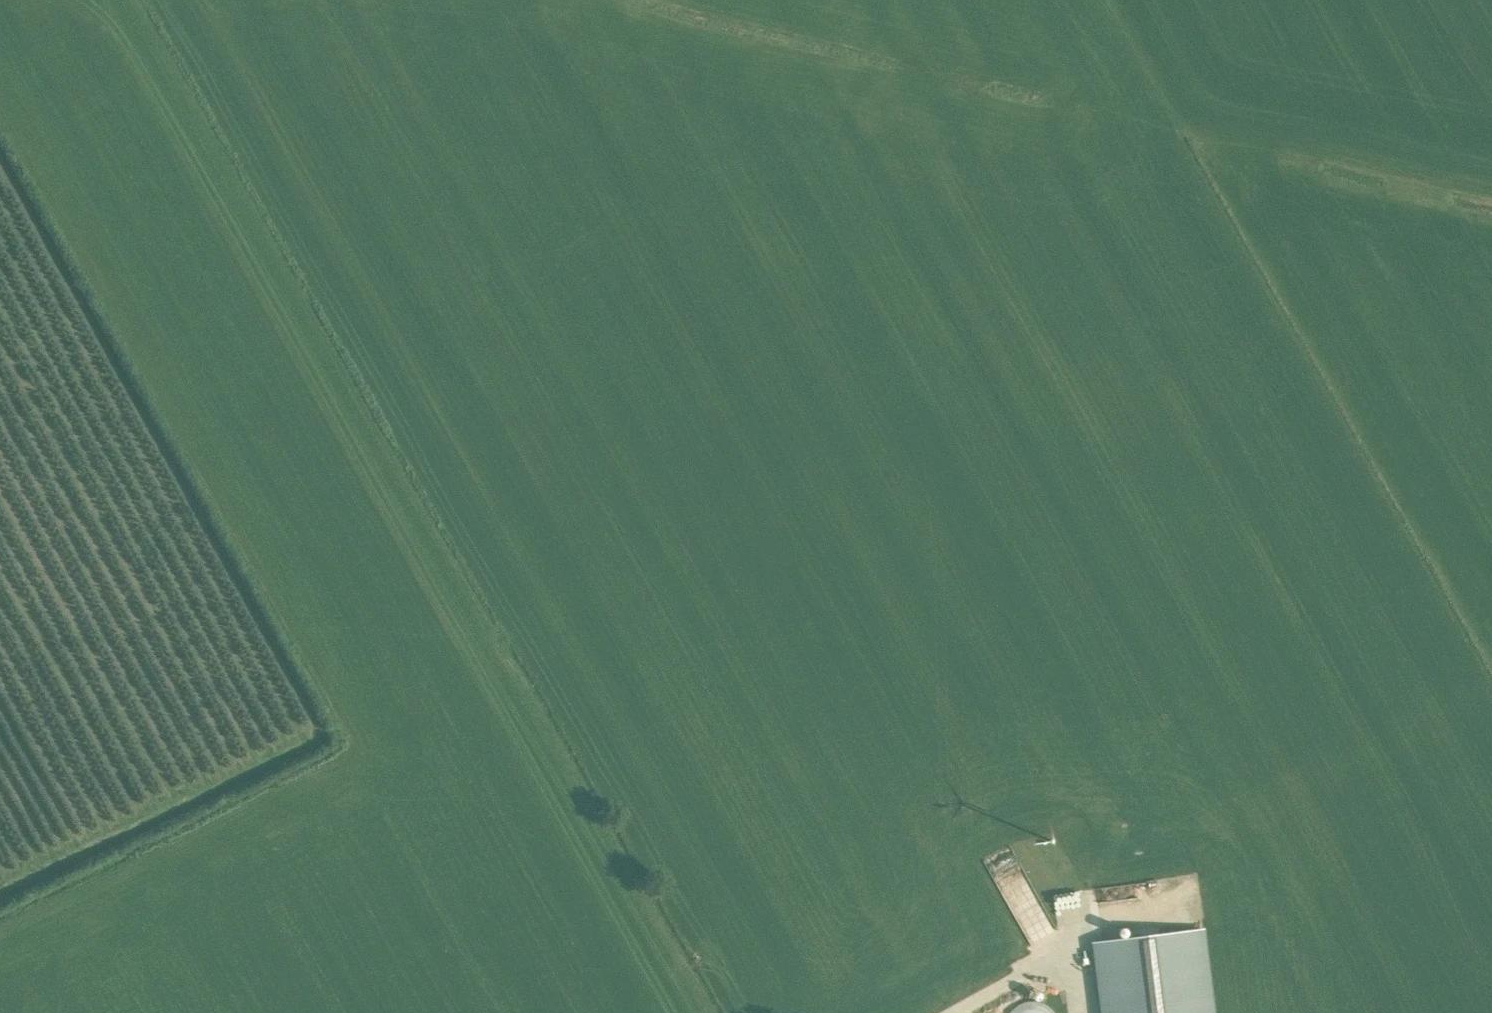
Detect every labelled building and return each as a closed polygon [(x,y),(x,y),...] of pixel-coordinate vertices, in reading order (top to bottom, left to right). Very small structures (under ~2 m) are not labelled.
[(1028,942),(1057,928),(1016,843),(987,856),(1028,942)] [(1202,929),(1095,943),(1104,1012),(1213,1012),(1202,929)] [(1053,1011),(1050,1007),(1047,1005),(1043,1003),(1039,1002),(1033,1001),(1029,1001),(1023,1002),(1019,1005),(1014,1008),(1011,1011),(1010,1012),(1055,1012),(1053,1011)]
